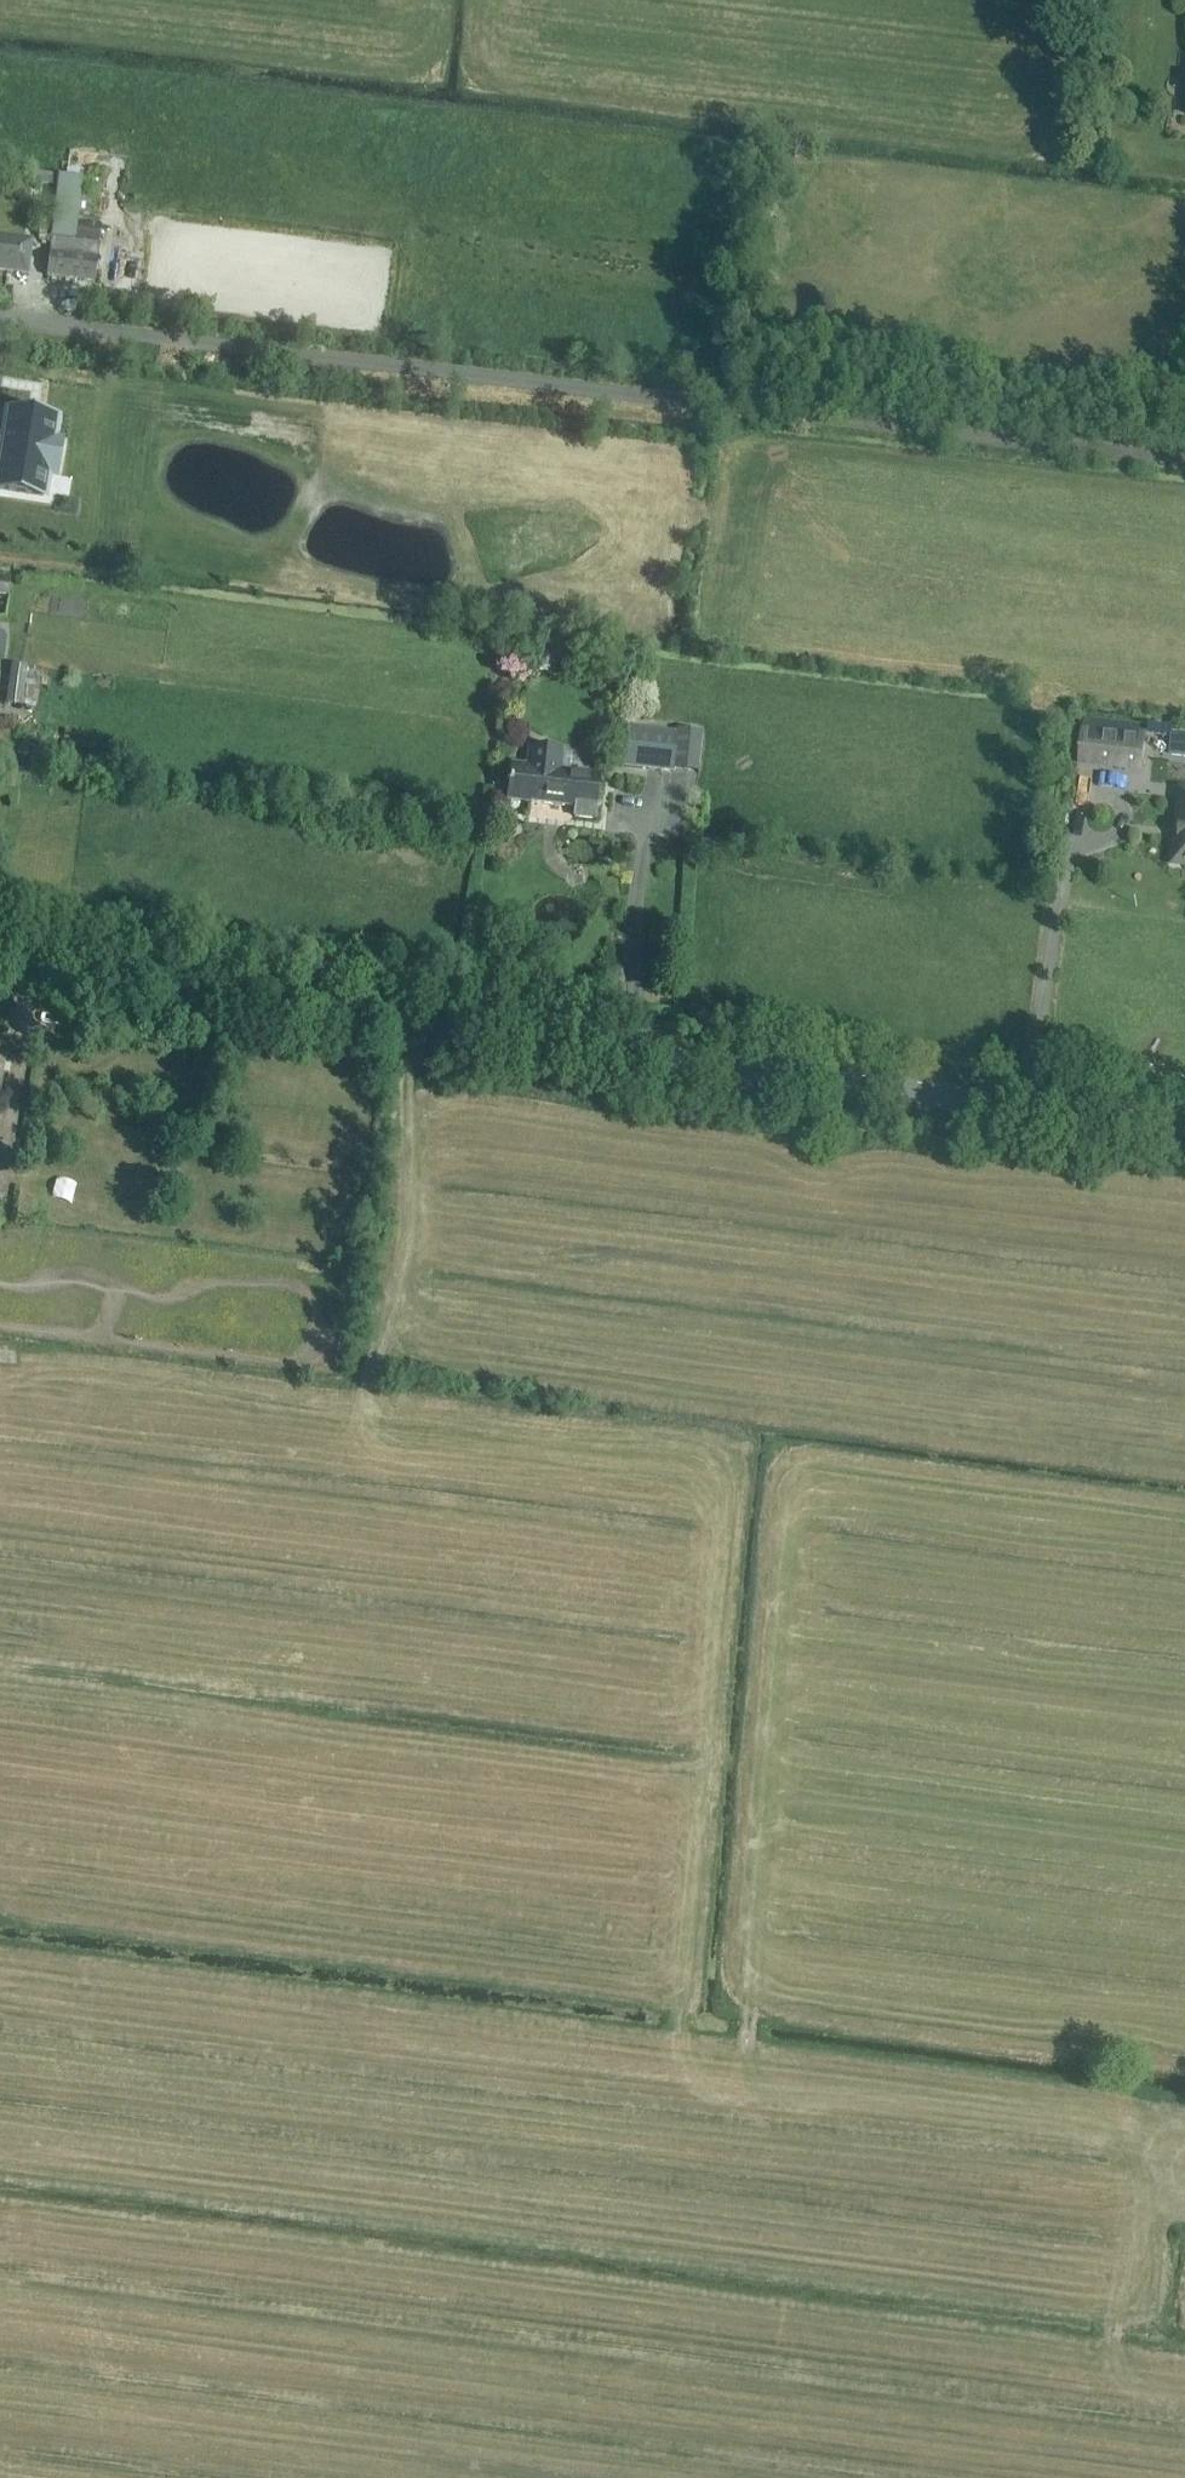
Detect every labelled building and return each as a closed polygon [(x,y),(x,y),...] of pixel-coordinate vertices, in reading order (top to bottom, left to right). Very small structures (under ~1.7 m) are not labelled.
[(100,226),(77,224),(78,215),(91,217),(92,199),(80,198),(81,194),(90,195),(91,181),(58,177),(53,229),(40,228),(38,242),(49,244),(49,238),(52,238),(52,252),(49,252),(46,277),(94,283),(98,259),(96,259),(100,226)] [(29,241),(0,238),(0,270),(25,273),(29,241)] [(12,415),(2,490),(49,495),(52,473),(60,474),(64,442),(56,441),(59,421),(12,415)] [(9,579),(0,578),(0,597),(7,598),(9,579)] [(36,709),(41,670),(11,666),(6,705),(36,709)] [(698,773),(701,733),(682,732),(681,741),(676,740),(677,732),(628,728),(624,769),(673,773),(673,770),(698,773)] [(1093,761),(1140,767),(1144,735),(1097,730),(1081,728),(1078,759),(1093,761)] [(1164,746),(1184,753),(1184,741),(1167,735),(1164,746)] [(594,819),(599,776),(559,771),(562,752),(528,747),(528,749),(529,749),(527,766),(510,764),(506,800),(529,803),(529,802),(560,805),(575,808),(574,816),(594,819)] [(1172,863),(1184,864),(1184,799),(1179,798),(1176,824),(1178,825),(1176,839),(1175,839),(1172,863)]
